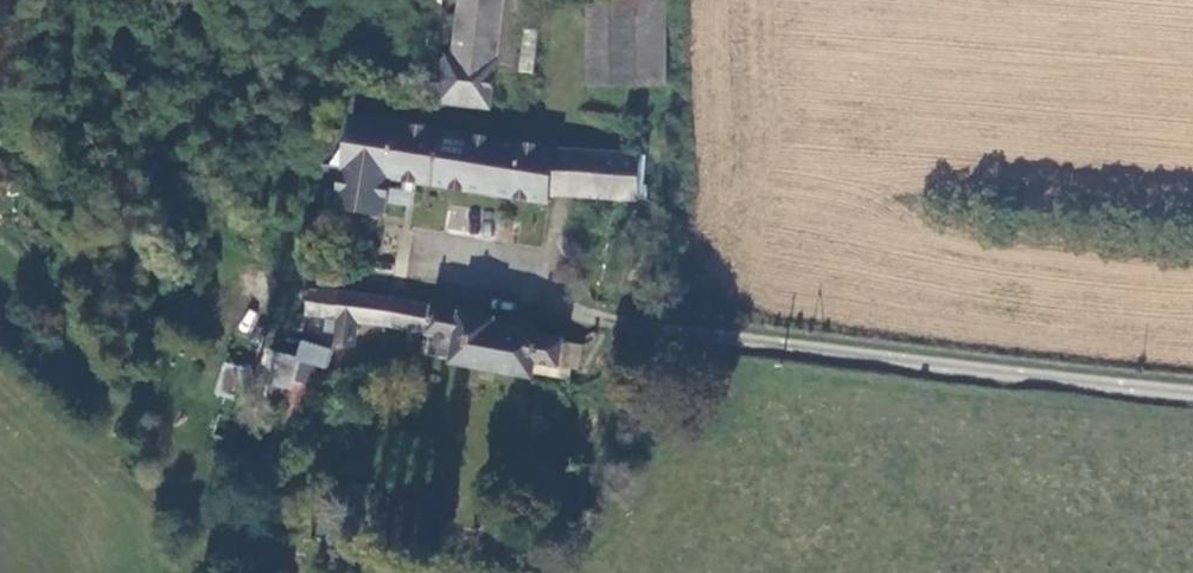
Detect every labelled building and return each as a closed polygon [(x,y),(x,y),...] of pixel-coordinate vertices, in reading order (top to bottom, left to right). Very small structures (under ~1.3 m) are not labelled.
[(494,68),(502,0),(461,0),(456,56),(450,55),(447,101),(490,107),(494,68)] [(494,68),(514,68),(524,0),(502,0),(494,68)] [(644,86),(666,83),(664,0),(588,0),(591,85),(644,86)] [(558,152),(353,123),(338,215),(383,219),(384,209),(412,214),(417,184),(548,205),(549,200),(558,152)] [(581,153),(558,152),(549,200),(579,200),(581,153)] [(579,200),(638,203),(639,156),(581,153),(579,200)] [(395,302),(313,292),(308,311),(303,336),(332,348),(354,352),(359,328),(368,329),(367,339),(384,343),(386,331),(390,330),(395,302)] [(397,331),(429,336),(432,308),(401,303),(397,331)] [(444,363),(533,378),(535,363),(562,367),(566,346),(525,336),(504,334),(506,323),(432,308),(429,336),(426,358),(444,363)] [(504,334),(525,336),(527,326),(506,323),(504,334)] [(305,344),(273,446),(288,451),(312,371),(324,372),(329,352),(305,344)] [(533,378),(564,384),(569,384),(572,370),(578,371),(583,349),(566,346),(562,367),(535,363),(533,378)] [(217,392),(244,396),(248,366),(221,362),(217,392)]
